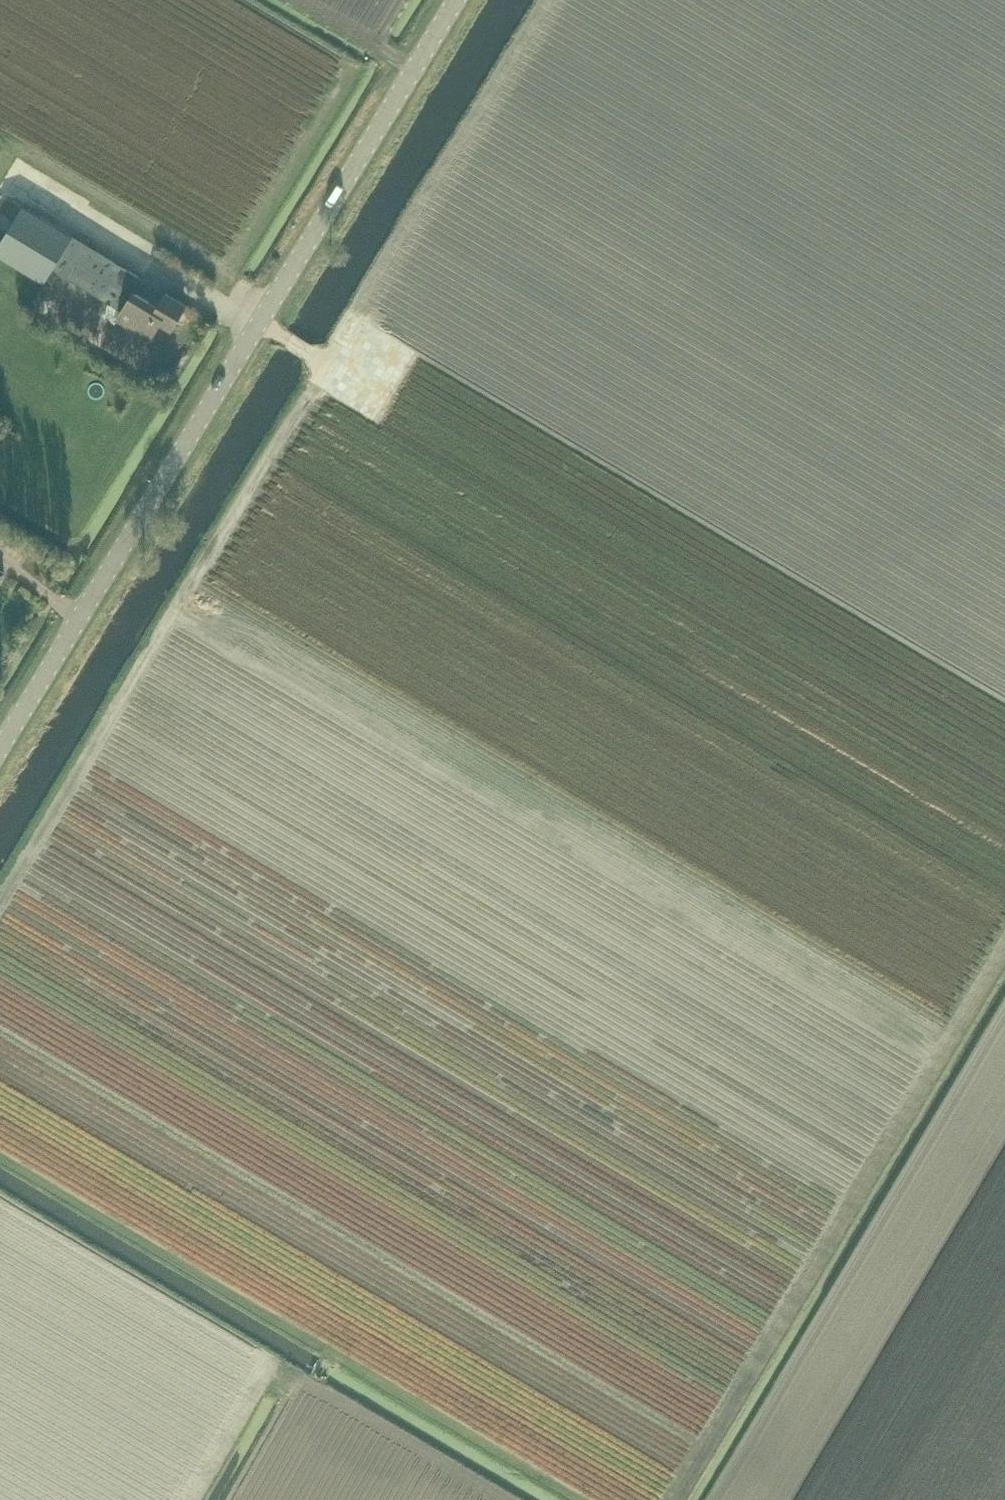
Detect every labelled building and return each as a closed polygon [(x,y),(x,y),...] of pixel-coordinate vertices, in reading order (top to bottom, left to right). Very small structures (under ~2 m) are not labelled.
[(0,245),(0,255),(46,283),(51,274),(59,279),(62,274),(81,285),(109,301),(108,302),(108,304),(108,306),(108,307),(108,309),(108,310),(108,312),(109,313),(109,315),(110,316),(111,318),(111,319),(112,320),(114,321),(115,322),(116,323),(119,319),(150,338),(160,322),(173,328),(187,304),(168,292),(160,305),(138,291),(146,278),(25,204),(7,234),(0,245)]
